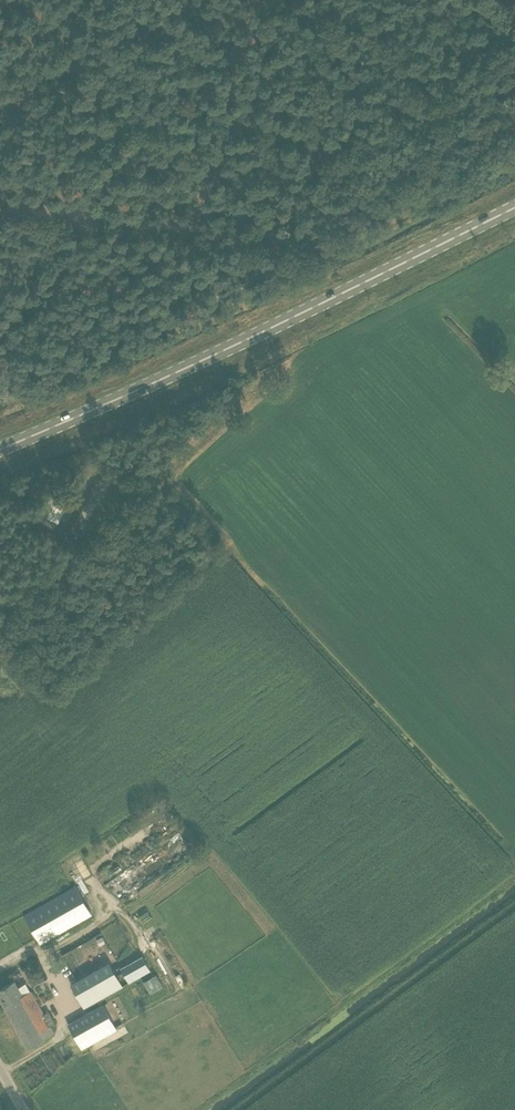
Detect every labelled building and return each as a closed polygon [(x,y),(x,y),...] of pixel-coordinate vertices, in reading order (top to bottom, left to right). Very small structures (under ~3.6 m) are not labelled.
[(76,886),(24,915),(40,944),(49,938),(92,914),(76,886)] [(124,924),(57,962),(69,983),(73,981),(70,976),(133,941),(124,924)] [(143,956),(121,968),(129,983),(151,971),(143,956)] [(107,966),(68,988),(81,1011),(120,989),(107,966)] [(29,980),(32,986),(41,981),(38,975),(29,980)] [(43,1014),(31,992),(22,997),(13,981),(0,988),(0,999),(27,1047),(53,1032),(50,1027),(56,1023),(49,1011),(43,1014)] [(67,1024),(81,1049),(117,1029),(116,1028),(112,1019),(107,1011),(103,1004),(67,1024)]
